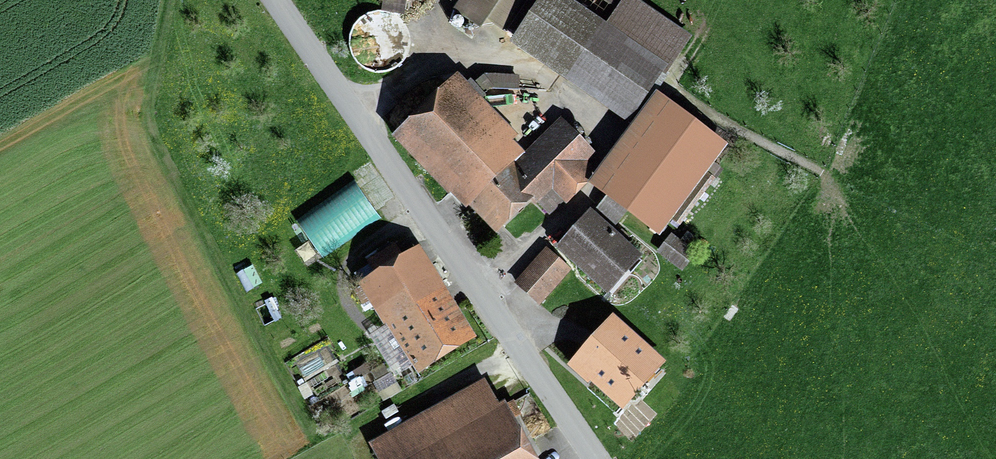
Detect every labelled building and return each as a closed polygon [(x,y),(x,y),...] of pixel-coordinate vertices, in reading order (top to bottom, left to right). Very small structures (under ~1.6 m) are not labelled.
[(457,15),(504,45),(534,0),(467,0),(457,15)] [(686,33),(634,0),(611,0),(623,7),(607,32),(558,0),(548,0),(517,47),(630,120),(686,33)] [(368,16),(358,21),(348,33),(346,44),(347,54),(353,66),(361,73),(374,77),(385,76),(394,72),(401,66),(406,57),(408,46),(408,40),(404,30),(397,22),(389,17),(379,15),(368,16)] [(458,186),(477,206),(497,228),(534,194),(550,211),(589,175),(577,162),(589,151),(556,116),(519,149),(510,138),(513,135),(459,77),(399,133),(452,191),(458,186)] [(722,144),(662,104),(617,164),(609,196),(660,232),(722,144)] [(386,220),(357,177),(292,222),(322,264),(386,220)] [(594,216),(561,252),(602,288),(634,252),(594,216)] [(675,238),(662,254),(679,268),(692,251),(675,238)] [(428,381),(487,338),(416,241),(357,285),(428,381)] [(573,272),(549,251),(519,284),(543,306),(573,272)] [(662,359),(613,318),(574,363),(623,405),(662,359)] [(376,445),(384,458),(553,458),(521,402),(514,406),(497,377),(376,445)]
